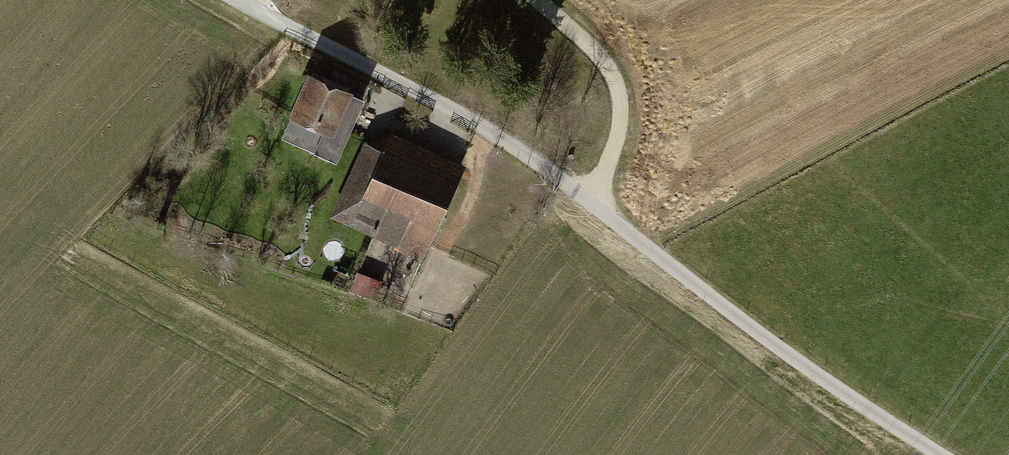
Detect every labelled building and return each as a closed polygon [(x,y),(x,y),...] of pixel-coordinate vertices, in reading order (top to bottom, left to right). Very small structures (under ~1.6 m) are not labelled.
[(355,93),(309,73),(290,118),(291,118),(324,132),(336,137),(354,95),(355,93)] [(366,100),(354,95),(336,137),(324,132),(314,153),(338,163),(366,100)] [(324,132),(291,118),(282,138),(314,153),(324,132)] [(392,133),(364,144),(331,217),(426,261),(469,169),(392,133)] [(381,303),(387,285),(363,277),(357,294),(381,303)]
